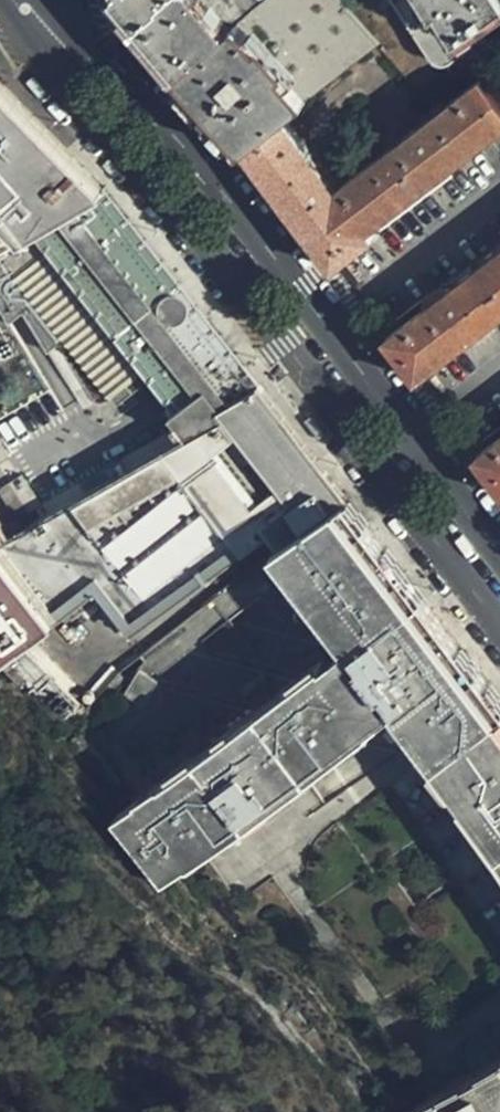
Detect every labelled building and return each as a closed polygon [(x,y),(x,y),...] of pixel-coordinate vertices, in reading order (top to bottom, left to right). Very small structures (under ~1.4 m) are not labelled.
[(139,22),(135,26),(176,75),(225,32),(199,0),(121,0),(139,22)] [(334,0),(262,0),(225,32),(176,75),(239,151),(242,148),(280,119),(378,45),(334,0)] [(482,40),(473,25),(499,7),(499,1),(499,0),(391,0),(432,61),(436,64),(442,65),(448,64),(460,55),(482,40)] [(242,148),(332,268),(372,236),(367,230),(499,127),(499,108),(479,80),(337,190),(280,119),(242,148)] [(7,326),(23,315),(45,342),(64,328),(116,395),(152,367),(162,380),(221,335),(100,183),(0,81),(0,317),(7,326)] [(387,338),(418,378),(499,313),(499,250),(387,338)] [(240,358),(221,335),(162,380),(182,405),(240,358)] [(347,498),(294,427),(240,358),(182,405),(170,416),(185,437),(9,540),(0,525),(0,627),(94,567),(125,614),(269,522),(280,540),(347,498)] [(477,455),(499,484),(499,437),(477,455)] [(0,442),(0,466),(11,459),(0,442)] [(41,508),(22,477),(9,486),(29,516),(41,508)] [(347,498),(280,540),(271,546),(344,642),(106,823),(157,891),(393,711),(428,755),(489,834),(499,849),(499,700),(347,498)] [(7,629),(0,635),(0,657),(8,665),(13,662),(47,702),(61,691),(7,629)] [(455,1111),(499,1111),(499,1084),(455,1111)]
